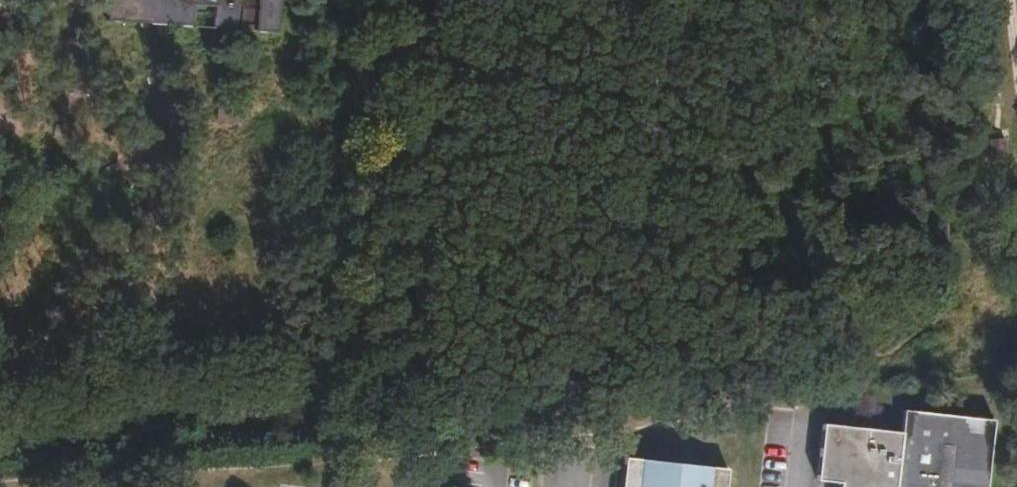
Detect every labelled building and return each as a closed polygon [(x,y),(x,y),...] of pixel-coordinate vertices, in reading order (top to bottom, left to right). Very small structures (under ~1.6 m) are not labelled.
[(275,0),(98,0),(97,20),(228,30),(228,22),(250,24),(250,31),(273,32),(275,0)] [(233,124),(235,105),(215,103),(213,122),(233,124)] [(1001,139),(983,139),(984,161),(1002,160),(1001,139)] [(827,421),(821,478),(843,480),(842,486),(988,486),(996,418),(905,408),(903,429),(827,421)] [(630,457),(627,486),(729,486),(731,468),(630,457)]
